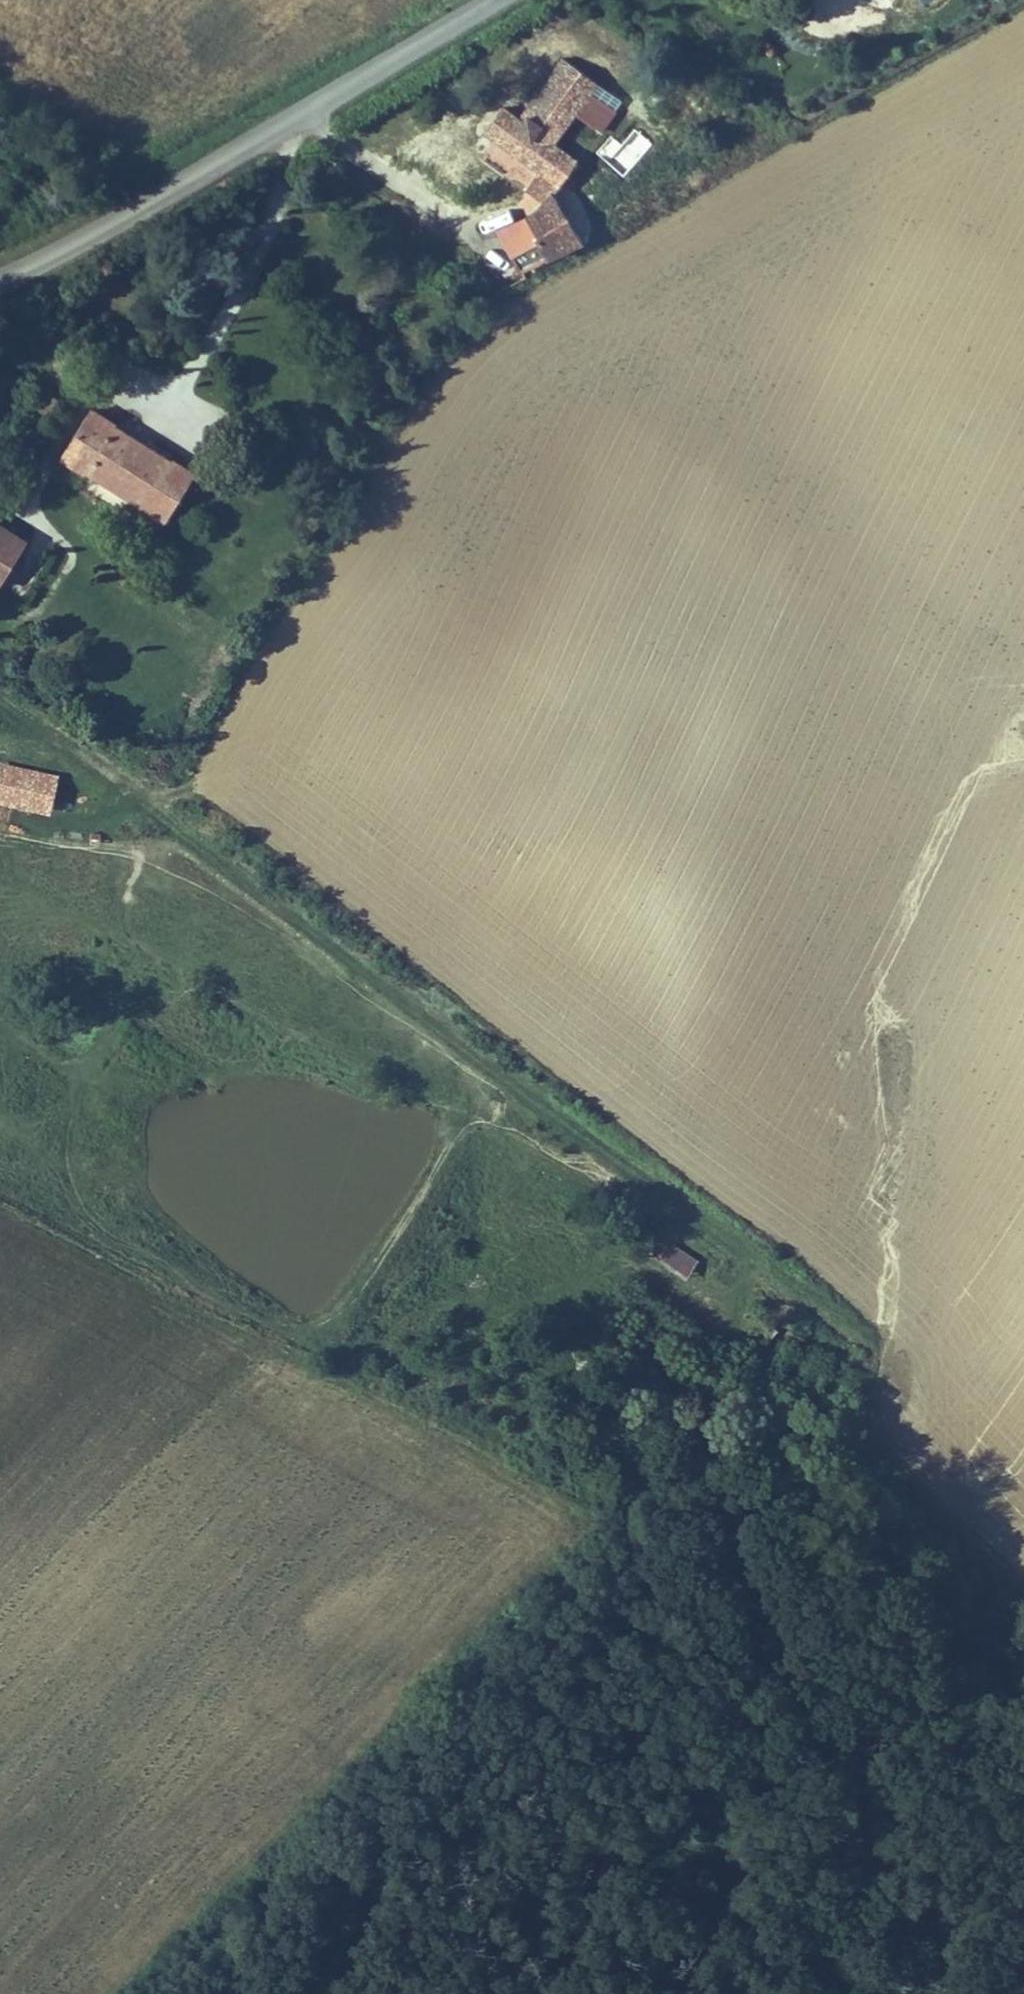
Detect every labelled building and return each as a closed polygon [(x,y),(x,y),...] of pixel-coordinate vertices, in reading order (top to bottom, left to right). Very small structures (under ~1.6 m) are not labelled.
[(574,71),(561,62),(518,128),(531,136),(574,71)] [(625,103),(574,71),(531,136),(518,128),(502,117),(485,143),(564,195),(581,169),(555,152),(578,117),(605,134),(625,103)] [(556,193),(489,226),(513,273),(579,239),(556,193)] [(193,480),(93,417),(63,464),(163,527),(193,480)] [(0,530),(0,594),(29,548),(0,530)] [(0,766),(0,810),(51,820),(59,779),(0,766)] [(686,1275),(697,1258),(670,1240),(659,1258),(686,1275)]
